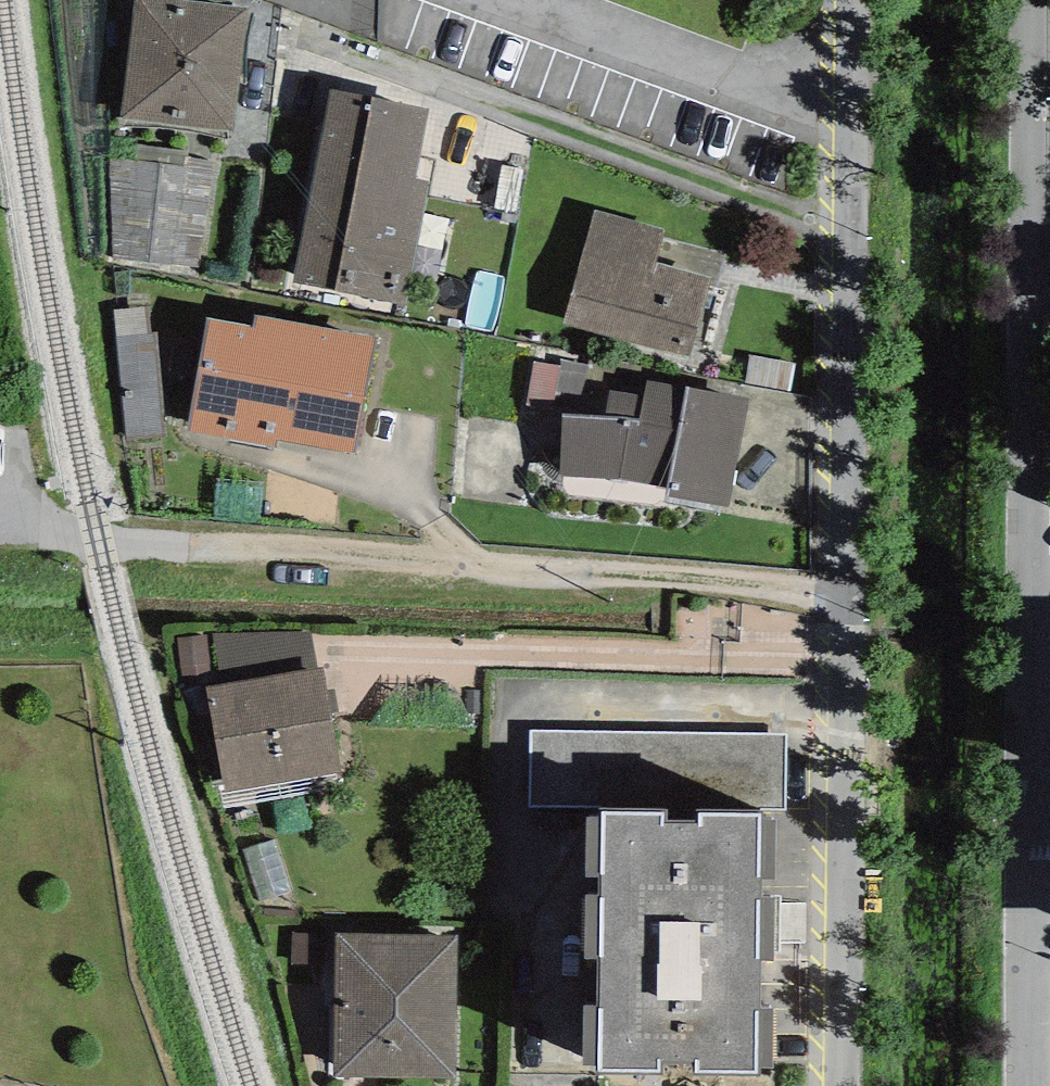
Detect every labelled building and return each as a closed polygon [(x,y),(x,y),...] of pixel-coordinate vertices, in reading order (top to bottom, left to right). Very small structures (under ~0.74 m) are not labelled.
[(247,8),(163,0),(131,0),(120,123),(235,133),(247,8)] [(428,107),(331,89),(293,285),(405,307),(429,179),(415,176),(428,107)] [(221,161),(109,143),(113,258),(202,268),(221,161)] [(563,323),(691,357),(712,277),(656,263),(664,230),(592,211),(563,323)] [(146,307),(114,310),(127,439),(167,435),(157,332),(148,333),(146,307)] [(274,447),(276,439),(353,453),(374,336),(255,315),(253,326),(208,318),(187,431),(274,447)] [(796,364),(748,355),(742,383),(790,392),(796,364)] [(563,414),(561,476),(619,480),(670,488),(666,499),(731,511),(751,399),(648,380),(647,394),(609,390),(606,417),(563,414)] [(213,632),(222,684),(318,668),(312,631),(213,632)] [(206,634),(178,638),(184,689),(205,686),(212,685),(206,634)] [(212,685),(205,686),(222,793),(341,774),(324,668),(318,668),(222,684),(212,685)] [(787,733),(532,730),(531,807),(602,809),(602,814),(662,815),(662,824),(698,824),(698,811),(760,812),(760,809),(786,809),(787,733)] [(660,1063),(697,1063),(696,1076),(759,1076),(760,812),(698,811),(698,824),(662,824),(662,815),(602,814),(600,1073),(660,1073),(660,1063)] [(291,892),(275,838),(241,849),(257,902),(291,892)] [(325,967),(326,935),(294,933),(292,965),(325,967)] [(454,1078),(456,936),(336,934),(334,1077),(454,1078)]
